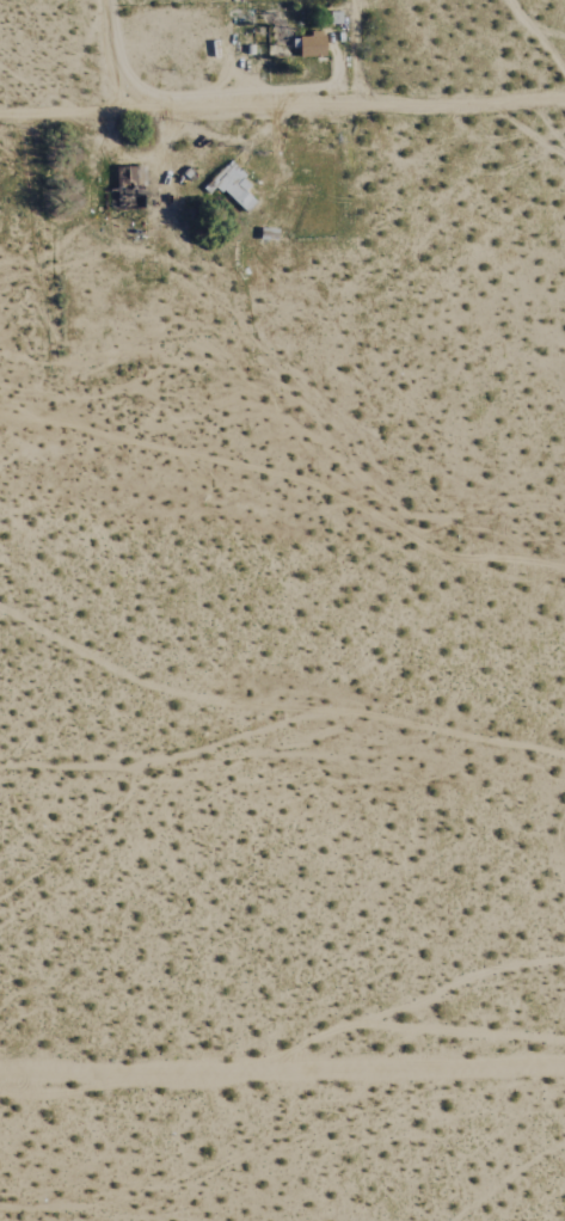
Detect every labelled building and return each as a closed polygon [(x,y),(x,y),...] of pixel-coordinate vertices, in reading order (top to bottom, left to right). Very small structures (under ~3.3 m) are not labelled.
[(300,38),(301,59),(326,57),(325,36),(323,36),(323,31),(311,31),(311,38),(300,38)] [(229,160),(246,177),(244,179),(251,185),(245,191),(257,202),(246,214),(223,192),(221,194),(216,189),(209,196),(202,190),(229,160)] [(105,188),(106,213),(147,211),(146,165),(116,165),(116,188),(105,188)]
